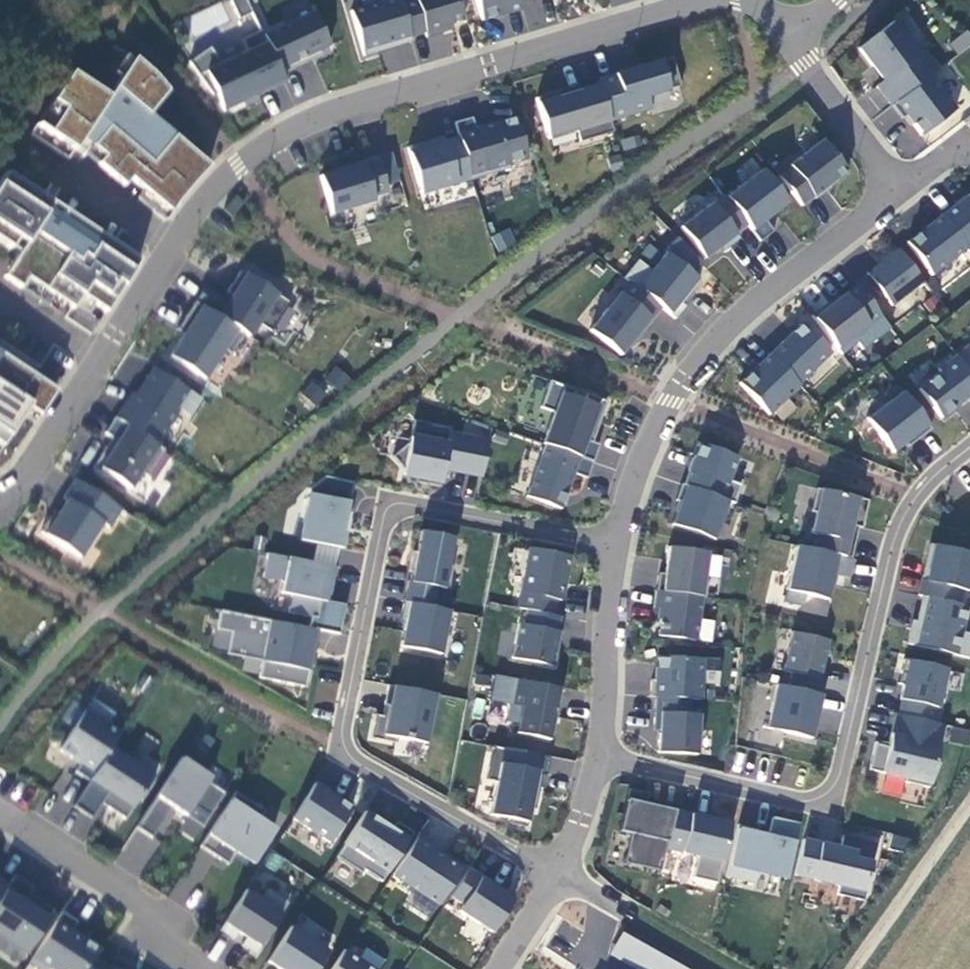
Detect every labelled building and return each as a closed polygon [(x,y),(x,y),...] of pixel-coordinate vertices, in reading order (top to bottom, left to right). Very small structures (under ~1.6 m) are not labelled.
[(286,86),(282,76),(264,37),(246,0),(235,0),(231,2),(240,22),(252,16),(261,34),(243,42),(248,54),(223,67),(210,50),(189,65),(214,99),(217,97),(225,114),(245,105),(244,101),(258,95),(259,98),(286,86)] [(412,42),(411,37),(400,1),(400,0),(362,0),(360,1),(362,8),(350,11),(364,56),(384,50),(383,45),(393,42),(394,47),(412,42)] [(411,37),(425,33),(426,37),(442,33),(440,28),(463,21),(457,0),(403,0),(400,1),(411,37)] [(482,21),(522,9),(520,0),(476,0),(482,21)] [(264,37),(282,76),(322,57),(320,53),(330,48),(315,14),(264,37)] [(876,87),(891,106),(930,76),(938,69),(923,50),(917,55),(892,22),(857,49),(883,82),(876,87)] [(671,58),(597,80),(598,85),(609,121),(650,109),(646,97),(680,87),(671,58)] [(69,75),(34,128),(72,152),(79,141),(100,158),(94,165),(122,188),(128,181),(169,215),(185,193),(209,167),(148,116),(166,92),(154,76),(134,59),(107,99),(69,75)] [(930,76),(891,106),(902,119),(906,116),(921,136),(956,110),(930,76)] [(609,121),(598,85),(567,94),(565,90),(535,99),(548,140),(576,132),(580,143),(613,133),(609,121)] [(507,163),(527,157),(515,118),(488,126),(488,129),(476,133),(471,118),(454,123),(459,138),(470,178),(508,166),(507,163)] [(470,178),(459,138),(444,142),(443,138),(407,148),(420,194),(471,179),(470,178)] [(791,168),(779,177),(802,206),(814,197),(815,199),(829,188),(828,186),(847,172),(822,140),(789,166),(791,168)] [(619,157),(609,160),(611,170),(622,168),(619,157)] [(320,178),(331,215),(374,202),(372,197),(388,192),(385,185),(381,170),(377,158),(343,168),(344,171),(320,178)] [(381,170),(385,185),(399,181),(395,166),(381,170)] [(762,170),(726,198),(747,226),(760,242),(773,232),(765,220),(787,203),(762,170)] [(0,180),(0,247),(15,257),(0,281),(0,282),(16,292),(22,282),(68,311),(76,299),(103,316),(137,264),(3,176),(0,180)] [(967,248),(969,246),(969,193),(941,215),(967,248)] [(735,235),(747,226),(726,198),(724,196),(712,205),(711,203),(679,228),(704,260),(721,246),(724,250),(738,239),(735,235)] [(226,211),(234,218),(246,205),(238,198),(226,211)] [(941,215),(906,242),(932,276),(967,248),(941,215)] [(499,251),(513,244),(506,231),(492,238),(499,251)] [(892,306),(923,282),(898,249),(866,273),(892,306)] [(686,294),(688,295),(699,281),(665,254),(651,271),(637,260),(623,278),(628,282),(662,309),(675,320),(685,307),(679,302),(686,294)] [(969,285),(969,265),(943,286),(953,299),(969,285)] [(196,303),(238,330),(249,337),(258,323),(272,332),(291,303),(242,271),(228,292),(234,296),(230,302),(206,287),(196,303)] [(638,338),(662,309),(628,282),(618,293),(617,292),(604,307),(606,309),(589,330),(621,356),(636,337),(638,338)] [(885,321),(857,286),(831,306),(829,303),(811,316),(841,355),(857,343),(862,350),(878,338),(873,331),(885,321)] [(238,330),(196,303),(186,318),(193,323),(185,335),(170,358),(205,380),(225,350),(232,355),(241,340),(234,336),(238,330)] [(906,333),(922,318),(913,309),(897,323),(906,333)] [(193,323),(186,318),(178,331),(185,335),(193,323)] [(873,331),(878,338),(890,329),(885,321),(873,331)] [(770,354),(798,384),(831,353),(802,323),(770,354)] [(956,357),(969,375),(969,346),(956,357)] [(798,384),(770,354),(739,384),(769,415),(800,386),(798,384)] [(969,402),(969,375),(956,357),(955,356),(937,369),(940,373),(919,389),(941,418),(967,398),(969,402)] [(24,411),(37,419),(53,394),(0,359),(0,449),(24,411)] [(339,391),(351,378),(337,364),(325,377),(339,391)] [(126,401),(115,418),(156,445),(179,409),(190,416),(201,399),(154,369),(131,405),(126,401)] [(314,406),(327,394),(312,379),(300,391),(314,406)] [(579,458),(592,464),(599,446),(592,444),(607,404),(587,396),(584,403),(573,399),(575,392),(550,382),(540,408),(554,413),(542,445),(545,446),(579,458)] [(917,440),(930,430),(901,392),(866,419),(892,453),(904,443),(914,436),(917,440)] [(105,446),(91,468),(109,480),(111,476),(130,488),(140,472),(147,476),(164,450),(156,445),(115,418),(114,417),(104,433),(111,438),(116,441),(111,449),(105,446)] [(454,471),(482,477),(489,440),(450,432),(451,427),(413,419),(409,439),(391,455),(404,468),(403,473),(417,476),(415,481),(439,486),(444,466),(455,468),(454,471)] [(917,440),(914,436),(904,443),(907,447),(917,440)] [(111,438),(106,446),(111,449),(116,441),(111,438)] [(683,485),(728,502),(734,504),(741,485),(729,481),(738,458),(698,443),(683,485)] [(586,480),(592,464),(545,446),(525,497),(560,510),(573,475),(586,480)] [(345,524),(354,483),(325,477),(309,490),(299,541),(341,549),(344,533),(341,533),(343,524),(345,524)] [(54,519),(50,517),(40,532),(79,558),(101,523),(108,528),(120,509),(74,479),(62,498),(66,500),(57,513),(54,519)] [(714,540),(728,502),(683,485),(681,485),(675,501),(680,502),(672,525),(714,540)] [(812,550),(851,559),(855,542),(848,540),(851,526),(861,529),(868,501),(816,489),(810,512),(815,513),(810,534),(815,535),(812,550)] [(408,581),(404,602),(434,608),(437,588),(448,590),(453,566),(449,566),(454,538),(420,531),(416,552),(413,552),(409,572),(412,572),(411,581),(408,581)] [(918,596),(922,597),(957,605),(961,590),(967,592),(969,580),(969,554),(929,545),(918,596)] [(851,559),(812,550),(796,546),(783,602),(802,607),(805,595),(826,600),(832,575),(847,578),(852,559),(851,559)] [(530,548),(518,609),(521,610),(552,616),(556,600),(561,601),(570,556),(530,548)] [(658,574),(656,591),(701,597),(705,598),(708,580),(704,579),(707,553),(668,548),(664,575),(658,574)] [(317,630),(339,635),(345,605),(329,602),(325,601),(329,584),(332,585),(335,568),(267,554),(262,577),(283,581),(280,593),(292,596),(288,613),(311,618),(309,629),(317,630)] [(661,609),(657,636),(695,641),(701,597),(656,591),(654,608),(661,609)] [(922,597),(917,622),(912,621),(907,644),(969,659),(969,652),(969,634),(961,632),(967,607),(957,605),(922,597)] [(434,608),(404,602),(401,619),(406,620),(400,647),(441,655),(450,611),(434,608)] [(552,616),(521,610),(518,624),(513,623),(506,657),(553,666),(560,632),(557,632),(560,617),(552,616)] [(317,631),(317,630),(309,629),(219,611),(216,630),(230,633),(226,655),(261,662),(258,679),(306,688),(317,631)] [(791,673),(787,688),(820,695),(824,679),(819,678),(828,641),(792,632),(783,671),(791,673)] [(655,698),(689,700),(699,700),(702,659),(657,657),(656,681),(651,680),(650,698),(655,698)] [(897,715),(933,723),(936,708),(940,709),(944,688),(941,688),(945,669),(903,659),(900,673),(902,674),(900,685),(902,685),(899,700),(901,700),(897,715)] [(561,689),(495,676),(490,701),(509,705),(506,722),(517,724),(515,734),(551,740),(561,689)] [(787,688),(775,685),(765,729),(811,739),(820,695),(787,688)] [(436,695),(388,686),(384,705),(392,706),(389,717),(376,715),(371,738),(396,743),(397,738),(426,744),(436,695)] [(689,715),(689,700),(655,698),(653,731),(658,731),(657,753),(696,755),(699,715),(689,715)] [(67,785),(81,794),(110,749),(112,746),(99,737),(105,727),(83,712),(51,763),(72,777),(67,785)] [(886,747),(873,744),(867,770),(904,778),(903,782),(929,788),(943,725),(933,723),(897,715),(894,714),(887,745),(886,747)] [(968,745),(969,733),(969,730),(949,727),(947,742),(968,745)] [(546,777),(549,758),(492,745),(485,779),(496,782),(490,815),(510,819),(509,824),(526,827),(530,809),(535,810),(541,776),(546,777)] [(81,794),(73,807),(92,819),(105,800),(111,804),(109,807),(126,818),(139,798),(142,799),(155,779),(110,749),(81,794)] [(182,758),(136,828),(152,838),(167,814),(173,808),(203,827),(225,794),(203,779),(207,774),(182,758)] [(330,791),(316,782),(292,819),(329,843),(352,808),(329,793),(330,791)] [(665,849),(674,810),(645,804),(648,794),(627,790),(618,832),(630,834),(624,863),(660,872),(665,849)] [(235,792),(200,847),(227,865),(234,855),(252,867),(277,830),(260,819),(264,812),(235,792)] [(392,829),(366,810),(335,857),(361,874),(364,870),(382,882),(413,833),(396,822),(392,829)] [(674,810),(665,849),(698,856),(692,878),(716,883),(730,823),(674,810)] [(759,830),(737,825),(726,877),(754,884),(757,872),(786,878),(799,823),(772,817),(767,839),(757,837),(759,830)] [(795,875),(838,882),(837,892),(870,897),(880,838),(842,832),(841,842),(802,835),(795,875)] [(461,869),(416,838),(392,875),(438,905),(461,869)] [(496,886),(469,868),(450,897),(462,905),(458,912),(492,933),(514,900),(495,888),(496,886)] [(9,884),(0,898),(0,936),(27,953),(54,911),(29,894),(33,888),(14,876),(9,884)] [(9,884),(0,878),(0,898),(9,884)] [(246,891),(219,931),(233,940),(238,932),(246,938),(241,945),(255,954),(288,903),(267,889),(260,900),(246,891)] [(62,913),(29,963),(38,968),(48,968),(49,967),(52,968),(85,968),(98,949),(71,932),(77,922),(62,913)] [(268,962),(278,968),(316,968),(328,952),(290,927),(268,962)] [(634,968),(684,968),(621,933),(609,955),(634,968)] [(332,968),(373,968),(344,950),(332,968)] [(97,959),(91,968),(112,968),(97,959)]
